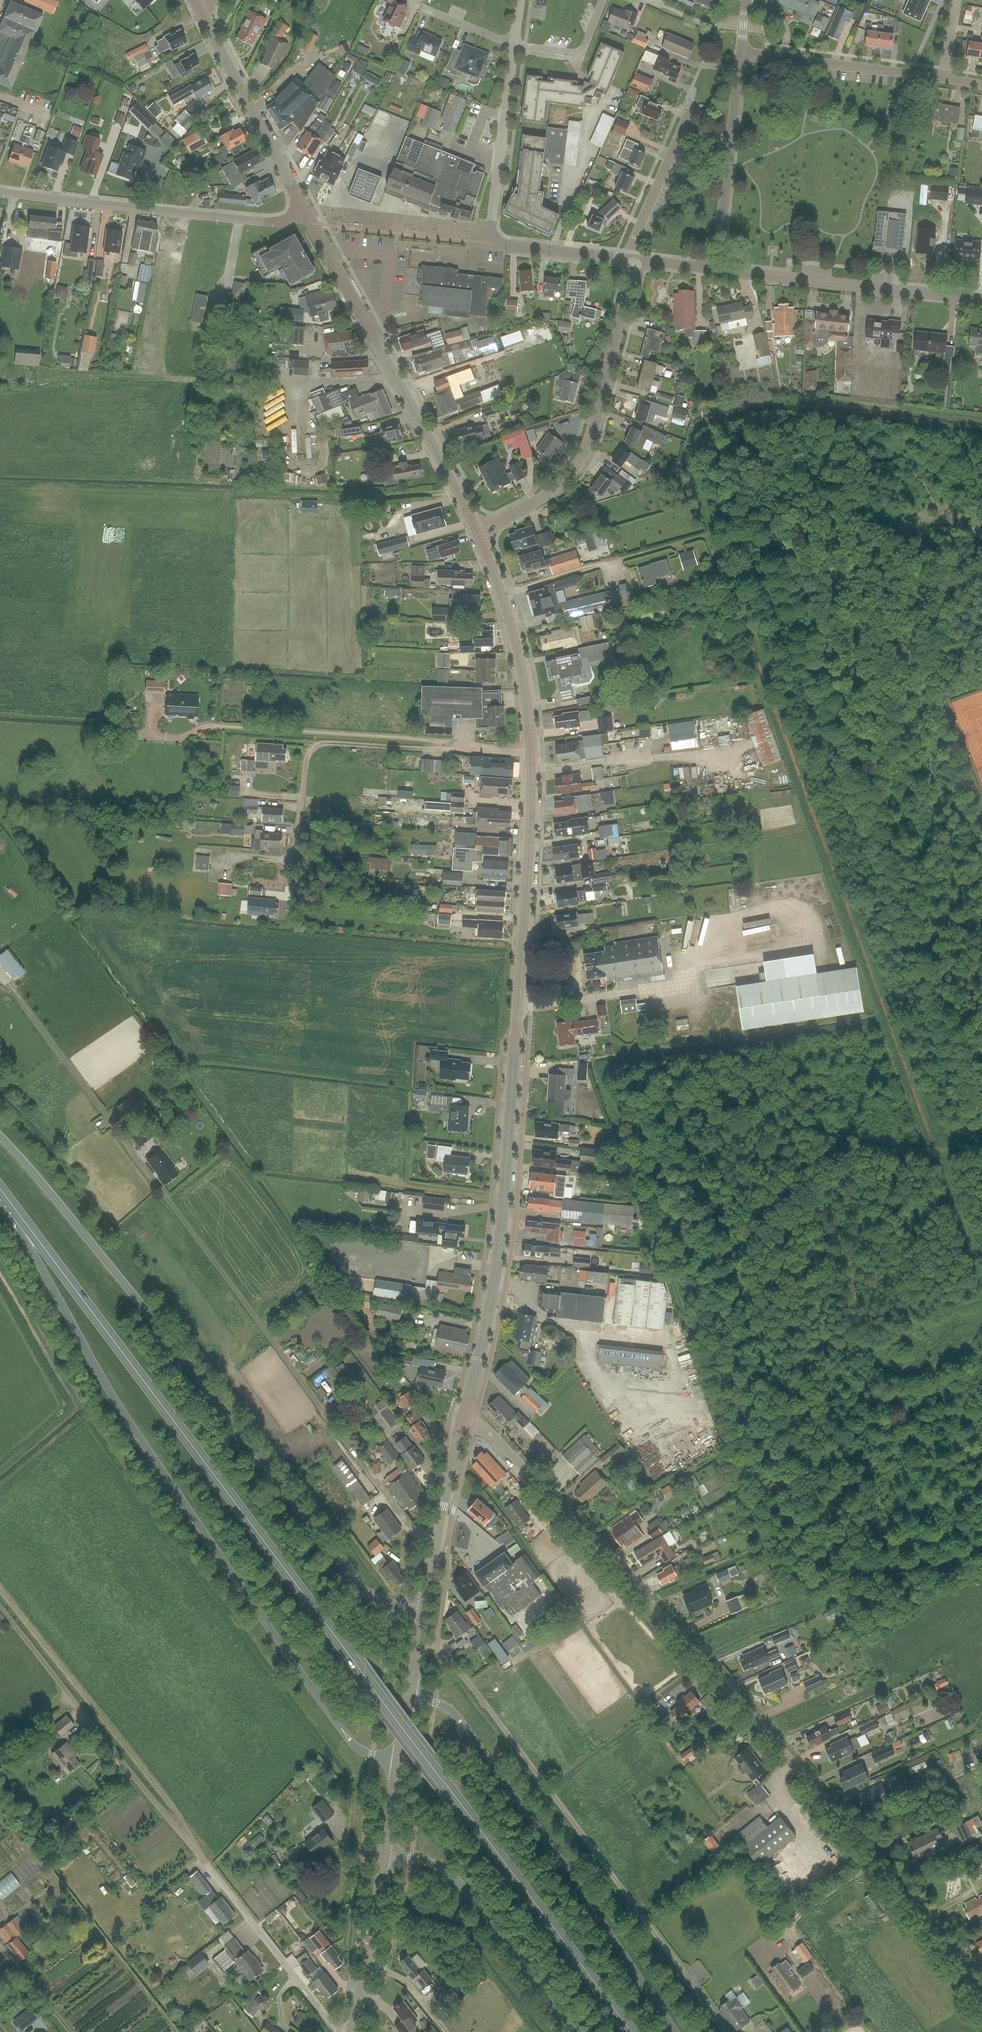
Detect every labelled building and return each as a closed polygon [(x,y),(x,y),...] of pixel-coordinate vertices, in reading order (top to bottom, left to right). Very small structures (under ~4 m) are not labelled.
[(58,3),(51,0),(27,0),(27,1),(54,12),(58,3)] [(400,27),(404,19),(402,18),(408,6),(397,0),(386,0),(392,3),(384,19),(400,27)] [(820,3),(812,0),(779,0),(781,1),(781,3),(800,12),(797,20),(810,26),(820,3)] [(904,14),(921,21),(930,0),(910,0),(904,14)] [(43,16),(11,1),(0,27),(0,40),(1,40),(0,42),(0,84),(11,88),(35,31),(37,32),(43,16)] [(854,13),(839,7),(827,35),(838,40),(848,19),(851,20),(854,13)] [(631,30),(638,14),(627,10),(626,13),(614,8),(609,21),(631,30)] [(259,35),(266,19),(249,11),(241,26),(243,27),(237,39),(251,46),(256,34),(259,35)] [(815,17),(813,26),(827,30),(830,17),(823,15),(822,18),(815,17)] [(280,40),(288,26),(278,21),(265,48),(267,49),(263,57),(263,58),(260,63),(273,69),(276,62),(278,63),(288,44),(280,40)] [(902,22),(895,21),(894,33),(901,34),(902,22)] [(878,33),(871,32),(872,24),(867,23),(865,32),(867,32),(866,46),(892,49),(894,35),(883,33),(884,26),(879,25),(878,33)] [(176,47),(187,42),(181,31),(171,36),(170,34),(163,37),(164,38),(157,42),(158,45),(155,46),(159,53),(170,48),(172,50),(176,49),(176,47)] [(413,37),(408,49),(420,54),(422,50),(437,56),(443,41),(431,36),(432,35),(424,31),(420,40),(413,37)] [(689,58),(695,44),(668,33),(663,47),(689,58)] [(981,44),(972,43),(974,35),(969,34),(967,42),(963,41),(962,48),(969,49),(968,56),(980,58),(981,47),(981,44)] [(648,40),(645,38),(636,35),(633,43),(645,48),(648,40)] [(625,53),(601,43),(588,77),(592,78),(590,83),(597,86),(583,94),(584,87),(578,86),(578,83),(549,79),(549,82),(543,82),(543,78),(528,76),(522,120),(546,123),(549,103),(586,108),(586,104),(592,105),(593,99),(596,97),(601,99),(604,94),(607,95),(624,54),(625,53)] [(490,54),(482,50),(481,51),(465,44),(462,51),(455,48),(446,69),(467,78),(469,73),(479,78),(485,62),(486,62),(490,54)] [(153,58),(146,45),(135,50),(133,46),(124,50),(129,60),(134,58),(143,54),(147,61),(148,61),(153,58)] [(149,63),(148,61),(147,61),(143,54),(134,58),(139,68),(149,63)] [(191,68),(199,63),(194,54),(181,61),(175,65),(182,78),(193,72),(191,68)] [(347,58),(357,62),(358,59),(349,54),(347,58)] [(659,55),(653,69),(663,74),(677,79),(681,68),(668,63),(670,60),(659,55)] [(359,60),(352,75),(360,80),(368,64),(359,60)] [(329,85),(336,74),(320,62),(310,75),(304,84),(298,78),(277,98),(279,100),(266,108),(281,130),(293,122),(302,132),(320,103),(330,85),(329,85)] [(348,71),(352,65),(346,62),(343,68),(348,71)] [(149,63),(139,68),(141,73),(151,68),(149,63)] [(365,77),(377,83),(380,77),(368,72),(365,77)] [(631,86),(647,93),(652,81),(637,75),(631,86)] [(174,106),(195,94),(198,98),(212,90),(205,78),(191,86),(170,98),(174,106)] [(330,89),(337,94),(342,84),(335,80),(330,89)] [(641,91),(631,87),(627,95),(637,100),(641,91)] [(325,95),(326,96),(333,100),(337,94),(329,89),(325,95)] [(326,96),(318,107),(325,112),(333,100),(326,96)] [(657,119),(662,108),(655,104),(655,103),(648,101),(649,99),(641,96),(637,107),(640,108),(638,113),(648,117),(649,116),(657,119)] [(442,130),(454,134),(467,101),(456,97),(442,130)] [(162,113),(153,103),(147,109),(156,119),(162,113)] [(958,123),(960,108),(932,103),(930,119),(958,123)] [(431,129),(438,111),(429,107),(422,125),(431,129)] [(116,121),(124,124),(128,115),(121,112),(116,121)] [(185,129),(193,120),(189,116),(188,114),(178,125),(176,123),(171,129),(179,137),(185,131),(184,130),(185,129)] [(602,148),(615,119),(603,114),(590,143),(602,148)] [(93,117),(91,123),(100,126),(103,120),(93,117)] [(981,117),(981,118),(976,117),(972,138),(979,139),(980,131),(981,131),(981,117)] [(618,120),(613,131),(625,136),(629,125),(618,120)] [(504,204),(503,214),(550,236),(555,227),(554,226),(560,215),(543,206),(544,192),(540,191),(544,162),(576,167),(582,122),(569,121),(568,130),(548,127),(546,138),(524,135),(517,188),(509,205),(504,204)] [(158,137),(164,131),(156,123),(150,128),(158,137)] [(304,152),(315,135),(312,134),(316,127),(312,125),(308,131),(297,147),(304,152)] [(82,129),(74,126),(71,134),(80,137),(82,129)] [(219,149),(222,154),(215,157),(219,165),(227,160),(226,158),(244,149),(241,144),(247,141),(246,140),(247,140),(246,138),(248,136),(247,134),(244,133),(240,127),(231,133),(230,131),(219,136),(224,146),(219,149)] [(320,127),(315,135),(304,152),(312,157),(323,140),(322,140),(327,131),(320,127)] [(40,144),(44,132),(37,130),(33,141),(40,144)] [(190,153),(207,143),(200,130),(182,140),(190,153)] [(332,147),(339,136),(334,132),(326,144),(332,147)] [(23,135),(20,142),(27,145),(30,137),(23,135)] [(88,150),(81,170),(95,175),(103,155),(96,152),(101,140),(87,135),(82,148),(88,150)] [(397,162),(385,193),(433,212),(434,212),(435,212),(436,212),(437,212),(438,211),(439,210),(440,209),(440,207),(441,208),(441,209),(453,213),(452,217),(458,219),(459,214),(471,218),(474,207),(472,207),(474,201),(476,201),(485,173),(476,171),(475,175),(472,175),(475,164),(449,154),(442,151),(443,147),(427,141),(425,144),(406,137),(396,162),(397,162)] [(49,146),(42,166),(57,171),(62,158),(64,159),(66,153),(73,155),(78,142),(66,138),(62,150),(49,146)] [(627,140),(619,158),(639,167),(645,153),(637,149),(639,145),(627,140)] [(363,141),(359,151),(363,153),(367,143),(363,141)] [(354,143),(348,155),(354,158),(360,146),(354,143)] [(14,144),(8,161),(18,165),(24,147),(14,144)] [(139,170),(143,160),(146,151),(129,145),(126,153),(124,153),(116,175),(131,180),(135,169),(139,170)] [(24,147),(18,165),(27,168),(33,151),(24,147)] [(234,161),(222,168),(231,185),(237,184),(247,179),(244,173),(254,168),(253,166),(260,162),(253,150),(233,160),(234,161)] [(324,181),(337,156),(329,151),(326,157),(323,156),(313,175),(324,181)] [(334,186),(344,166),(343,166),(346,160),(337,156),(324,181),(334,186)] [(609,161),(606,169),(611,171),(620,178),(616,188),(628,193),(634,177),(625,173),(627,168),(609,161)] [(958,169),(951,168),(950,176),(958,176),(958,169)] [(373,202),(383,178),(360,169),(350,194),(370,201),(373,202)] [(269,197),(277,193),(268,178),(260,183),(259,181),(246,188),(253,199),(246,199),(246,196),(219,193),(218,203),(256,206),(270,199),(269,197)] [(949,188),(940,187),(939,199),(947,200),(949,188)] [(980,192),(968,191),(967,202),(979,204),(980,192)] [(607,221),(622,207),(615,200),(597,216),(593,215),(588,227),(600,231),(605,220),(607,221)] [(583,216),(589,205),(581,201),(575,213),(583,216)] [(908,217),(879,213),(875,243),(874,243),(873,253),(883,255),(884,254),(902,256),(908,217)] [(37,214),(32,214),(32,216),(31,216),(29,227),(49,230),(48,240),(61,242),(63,228),(62,228),(63,223),(57,222),(57,217),(51,216),(51,218),(36,216),(37,214)] [(144,248),(149,223),(138,221),(132,249),(141,250),(141,247),(144,248)] [(141,250),(144,251),(155,253),(158,237),(156,236),(158,224),(149,223),(144,248),(141,247),(141,250)] [(86,253),(90,227),(74,225),(72,244),(65,243),(64,255),(77,257),(78,252),(86,253)] [(919,227),(917,252),(933,254),(934,246),(935,246),(936,238),(934,238),(935,228),(919,227)] [(120,253),(123,232),(107,230),(104,251),(120,253)] [(297,240),(296,237),(293,238),(292,238),(286,241),(287,242),(280,246),(281,248),(271,254),(267,247),(261,250),(260,249),(254,252),(255,253),(252,255),(254,258),(252,259),(256,265),(257,264),(261,271),(263,269),(267,276),(279,270),(284,277),(288,275),(291,282),(298,278),(300,280),(307,276),(307,278),(313,274),(313,273),(315,271),(314,268),(315,268),(312,262),(310,262),(307,256),(306,257),(303,252),(304,252),(301,245),(302,245),(299,239),(297,240)] [(981,243),(957,241),(955,257),(979,259),(981,243)] [(19,271),(23,249),(4,246),(0,267),(19,271)] [(135,266),(138,254),(131,253),(129,265),(135,266)] [(91,282),(95,260),(89,259),(87,271),(84,270),(83,281),(91,282)] [(102,277),(105,261),(97,260),(95,276),(102,277)] [(55,263),(47,262),(45,278),(53,279),(55,263)] [(142,264),(139,279),(149,282),(153,266),(142,264)] [(438,267),(423,266),(419,269),(420,271),(419,272),(419,279),(420,281),(418,282),(421,286),(424,286),(422,306),(447,309),(447,316),(469,318),(469,315),(485,317),(489,288),(502,290),(503,279),(458,274),(459,270),(454,269),(453,268),(449,268),(448,269),(444,268),(444,267),(439,267),(438,267)] [(521,291),(534,290),(532,270),(519,271),(521,291)] [(560,290),(562,279),(546,277),(544,296),(555,297),(556,290),(560,290)] [(595,320),(598,310),(584,306),(587,281),(578,280),(578,281),(571,280),(569,296),(576,297),(575,307),(572,317),(581,319),(581,316),(595,320)] [(145,283),(136,281),(133,301),(135,301),(134,312),(143,313),(147,287),(144,287),(145,283)] [(246,290),(247,284),(235,282),(234,287),(246,290)] [(58,296),(70,297),(71,286),(59,285),(58,296)] [(245,296),(246,290),(234,287),(233,293),(245,296)] [(338,308),(333,292),(327,294),(326,290),(306,296),(311,311),(309,312),(310,316),(312,315),(313,319),(320,317),(322,322),(330,319),(327,310),(337,307),(338,308)] [(695,332),(694,292),(689,292),(689,291),(678,291),(679,294),(674,294),(675,330),(685,330),(685,338),(695,338),(695,346),(708,345),(707,331),(695,332)] [(240,301),(244,302),(245,296),(233,293),(229,293),(228,299),(240,301)] [(207,303),(208,296),(197,294),(195,301),(207,303)] [(227,305),(238,308),(240,301),(228,299),(227,305)] [(518,313),(519,301),(507,300),(506,311),(504,311),(503,317),(515,318),(516,313),(518,313)] [(194,308),(206,310),(207,303),(195,301),(194,308)] [(718,309),(721,324),(730,322),(731,329),(746,325),(745,320),(754,318),(751,307),(744,308),(743,303),(718,309)] [(225,312),(237,314),(238,308),(227,305),(225,312)] [(776,338),(778,338),(778,343),(785,343),(785,338),(792,337),(792,344),(795,344),(794,308),(789,308),(789,305),(779,305),(779,308),(775,308),(776,338)] [(193,315),(205,317),(206,310),(194,308),(193,315)] [(304,321),(305,309),(281,308),(280,320),(304,321)] [(837,381),(854,381),(855,348),(854,348),(854,337),(850,337),(850,315),(839,314),(839,311),(830,310),(830,313),(805,312),(804,347),(823,347),(827,344),(829,340),(838,341),(837,381)] [(203,324),(205,317),(193,315),(192,322),(203,324)] [(889,322),(869,320),(867,338),(882,340),(881,347),(890,348),(891,333),(900,334),(901,322),(889,321),(889,322)] [(569,333),(571,323),(560,321),(559,332),(569,333)] [(353,328),(323,333),(327,353),(330,355),(334,354),(334,356),(342,355),(343,356),(358,354),(356,344),(359,344),(357,332),(354,332),(353,328)] [(659,353),(663,339),(660,338),(662,333),(648,329),(641,357),(649,359),(651,351),(659,353)] [(981,356),(981,330),(972,329),(970,346),(978,347),(977,356),(981,356)] [(434,350),(447,347),(441,330),(426,335),(424,330),(399,339),(404,351),(431,342),(434,350)] [(447,345),(463,342),(460,330),(445,334),(447,345)] [(955,347),(947,346),(948,335),(916,331),(914,351),(945,354),(943,373),(950,374),(952,357),(954,358),(955,347)] [(766,332),(753,335),(758,357),(771,355),(766,332)] [(94,354),(97,338),(84,335),(81,351),(94,354)] [(447,347),(434,350),(417,355),(418,360),(415,361),(419,374),(425,371),(426,373),(445,366),(467,361),(467,359),(485,353),(486,355),(498,351),(494,338),(478,342),(477,339),(447,347)] [(138,361),(152,364),(155,353),(140,350),(138,361)] [(19,364),(43,366),(45,354),(20,352),(19,364)] [(77,365),(78,357),(62,355),(61,363),(77,365)] [(309,376),(310,361),(294,360),(294,362),(289,362),(288,374),(293,374),(293,376),(309,376)] [(331,377),(369,375),(368,360),(333,363),(333,368),(331,368),(331,377)] [(641,375),(654,379),(656,371),(663,372),(664,368),(658,366),(658,364),(645,361),(641,375)] [(440,407),(455,401),(454,398),(479,389),(471,368),(468,367),(449,374),(450,377),(435,382),(439,393),(435,394),(440,407)] [(581,375),(571,373),(567,371),(561,374),(558,387),(563,388),(562,392),(564,393),(562,400),(574,403),(581,375)] [(815,391),(816,372),(806,371),(805,390),(815,391)] [(654,381),(654,379),(641,375),(638,390),(651,393),(651,392),(656,393),(657,387),(659,388),(660,382),(654,381)] [(380,417),(392,413),(383,390),(372,394),(372,393),(360,398),(356,388),(342,394),(340,388),(326,394),(324,388),(312,393),(314,399),(313,399),(319,414),(350,402),(356,418),(377,410),(380,417)] [(480,392),(455,401),(440,407),(443,416),(458,410),(459,412),(484,402),(480,392)] [(675,397),(659,393),(657,400),(673,404),(675,397)] [(688,404),(684,403),(685,397),(677,395),(675,404),(675,405),(687,408),(688,404)] [(662,406),(642,399),(636,419),(647,423),(647,422),(653,424),(656,415),(663,417),(664,411),(661,410),(662,406)] [(485,417),(500,412),(498,405),(482,410),(485,417)] [(685,421),(688,412),(676,408),(673,418),(685,421)] [(353,424),(351,418),(344,421),(346,426),(353,424)] [(537,433),(549,429),(547,423),(535,427),(537,433)] [(336,437),(342,437),(363,434),(362,425),(340,428),(341,429),(335,430),(336,437)] [(385,445),(403,440),(403,439),(403,437),(402,434),(401,433),(400,425),(382,430),(383,432),(378,433),(380,443),(385,441),(385,445)] [(461,445),(491,436),(487,425),(475,428),(474,425),(456,431),(461,445)] [(647,440),(657,444),(661,434),(645,426),(642,432),(632,428),(626,442),(636,447),(636,446),(643,449),(647,440)] [(522,429),(501,437),(504,445),(511,443),(513,448),(519,446),(524,458),(532,455),(522,429)] [(550,459),(563,442),(549,432),(537,449),(550,459)] [(631,453),(630,455),(622,449),(612,461),(621,468),(626,461),(637,469),(643,461),(631,453)] [(517,481),(525,477),(518,463),(510,466),(513,471),(506,474),(498,458),(480,467),(493,492),(510,482),(509,480),(516,477),(517,481)] [(398,479),(422,475),(420,465),(408,467),(407,462),(400,464),(400,466),(393,467),(394,470),(385,472),(388,485),(399,483),(398,479)] [(628,482),(634,486),(637,481),(623,470),(619,475),(628,482)] [(621,491),(627,484),(610,471),(607,475),(606,475),(605,477),(602,475),(592,489),(591,488),(586,494),(594,499),(598,494),(602,497),(610,487),(619,494),(621,491)] [(319,485),(328,482),(325,474),(316,476),(319,485)] [(640,491),(634,486),(628,482),(627,484),(621,491),(626,495),(640,491)] [(389,510),(383,504),(378,511),(384,516),(389,510)] [(441,508),(413,516),(418,534),(446,527),(441,508)] [(538,544),(540,548),(556,543),(554,534),(552,535),(551,531),(535,536),(532,527),(516,532),(517,534),(510,536),(515,550),(523,547),(523,549),(538,544)] [(584,536),(589,553),(597,550),(592,533),(584,536)] [(406,537),(377,545),(379,554),(409,546),(406,537)] [(438,548),(433,549),(437,559),(441,558),(441,559),(451,555),(451,554),(460,551),(460,550),(461,549),(460,546),(458,545),(457,542),(448,545),(447,544),(438,547),(438,548)] [(577,551),(545,561),(542,551),(519,558),(523,571),(534,568),(534,571),(550,566),(553,575),(582,566),(577,551)] [(698,568),(693,553),(678,557),(683,572),(698,568)] [(653,565),(653,566),(639,570),(644,588),(657,585),(655,579),(671,575),(668,561),(653,565)] [(425,566),(412,566),(412,587),(431,588),(431,579),(425,579),(425,566)] [(438,585),(453,586),(465,586),(465,584),(473,585),(474,574),(461,574),(461,571),(439,570),(438,585)] [(538,592),(529,594),(535,617),(546,614),(547,618),(561,614),(566,613),(567,619),(630,605),(626,585),(620,586),(620,590),(559,604),(553,584),(537,588),(538,592)] [(385,603),(400,603),(400,591),(386,591),(385,603)] [(435,608),(434,622),(459,623),(460,611),(480,612),(480,610),(482,608),(482,605),(481,604),(481,597),(460,595),(460,600),(451,599),(450,609),(435,608)] [(598,629),(595,615),(580,618),(583,633),(598,629)] [(447,624),(447,633),(471,632),(470,623),(447,624)] [(545,650),(568,645),(569,650),(577,648),(577,646),(581,645),(577,627),(553,633),(554,636),(542,638),(545,650)] [(474,640),(459,641),(459,653),(476,652),(475,647),(493,646),(493,645),(494,645),(494,639),(493,639),(493,631),(474,632),(474,640)] [(571,656),(547,661),(551,679),(557,678),(562,703),(575,700),(571,684),(567,684),(566,679),(583,675),(580,661),(587,659),(588,664),(612,659),(609,643),(570,651),(571,656)] [(449,669),(450,654),(438,654),(437,668),(449,669)] [(476,671),(496,671),(496,659),(477,658),(476,671)] [(438,670),(438,683),(449,683),(449,670),(438,670)] [(495,684),(496,671),(476,671),(476,683),(495,684)] [(162,695),(163,683),(143,682),(142,694),(162,695)] [(423,687),(422,714),(426,714),(426,735),(453,735),(454,715),(462,715),(462,719),(477,719),(477,729),(490,729),(490,726),(505,726),(505,707),(502,707),(502,692),(483,691),(483,688),(423,687)] [(196,717),(197,695),(167,694),(166,716),(196,717)] [(590,697),(577,700),(578,707),(592,704),(590,697)] [(764,709),(744,717),(763,768),(783,760),(764,709)] [(593,721),(592,710),(563,715),(564,716),(555,717),(557,728),(565,727),(566,729),(581,727),(580,723),(593,721)] [(414,725),(425,725),(425,715),(414,714),(414,725)] [(614,731),(612,716),(597,719),(599,733),(614,731)] [(651,737),(650,728),(639,730),(640,738),(651,737)] [(694,731),(670,735),(672,750),(698,747),(697,739),(695,739),(694,731)] [(602,745),(609,744),(608,734),(584,737),(584,741),(568,743),(568,745),(556,746),(559,763),(581,760),(603,757),(602,745)] [(255,744),(253,761),(275,763),(275,762),(284,762),(285,751),(281,750),(281,746),(255,744)] [(471,776),(513,778),(514,762),(511,762),(511,759),(473,757),(471,776)] [(450,774),(451,761),(423,759),(422,772),(450,774)] [(253,762),(240,761),(239,775),(252,776),(253,762)] [(697,777),(696,765),(672,767),(673,778),(697,777)] [(591,782),(602,780),(599,769),(589,771),(591,782)] [(595,782),(582,784),(580,774),(564,777),(564,778),(556,779),(558,794),(596,789),(595,782)] [(493,799),(493,797),(500,798),(501,796),(512,796),(513,780),(482,778),(480,798),(493,799)] [(615,803),(613,790),(600,792),(601,801),(604,801),(605,805),(615,803)] [(414,792),(398,791),(398,799),(413,800),(414,792)] [(465,803),(466,793),(453,793),(452,793),(442,793),(442,801),(452,801),(452,802),(465,803)] [(564,801),(556,803),(557,814),(566,813),(566,815),(579,813),(578,811),(594,809),(592,795),(564,798),(564,801)] [(465,813),(465,804),(440,803),(439,809),(452,810),(452,812),(465,813)] [(260,819),(280,820),(281,809),(260,808),(260,819)] [(503,819),(512,820),(512,812),(498,811),(498,809),(478,808),(478,812),(474,812),(473,818),(503,819)] [(503,819),(473,818),(467,817),(466,823),(468,823),(468,824),(477,825),(477,828),(497,829),(497,827),(511,828),(512,820),(503,819)] [(571,820),(571,822),(554,824),(556,836),(565,835),(566,837),(590,833),(588,818),(571,820)] [(254,824),(244,825),(223,824),(222,833),(232,834),(232,835),(244,835),(244,834),(253,834),(254,824)] [(619,825),(602,827),(603,835),(604,840),(620,838),(620,833),(619,825)] [(282,835),(263,833),(263,831),(256,830),(256,839),(252,838),(251,850),(262,851),(262,847),(270,848),(270,854),(281,854),(282,835)] [(510,857),(511,839),(477,837),(477,834),(455,833),(454,848),(452,871),(473,872),(473,863),(483,863),(484,855),(510,857)] [(579,854),(584,853),(582,844),(553,848),(555,861),(564,860),(564,861),(580,859),(579,854)] [(438,846),(412,845),(411,854),(437,856),(438,846)] [(605,858),(603,847),(589,849),(591,860),(605,858)] [(209,871),(211,856),(197,855),(196,870),(209,871)] [(392,859),(371,857),(370,868),(391,870),(392,859)] [(509,862),(485,861),(484,878),(498,879),(498,878),(508,878),(509,862)] [(572,868),(555,871),(557,883),(565,882),(565,883),(584,880),(584,877),(594,876),(595,883),(612,880),(611,872),(595,875),(593,863),(572,866),(572,868)] [(463,886),(464,874),(444,872),(443,885),(463,886)] [(217,896),(218,896),(231,897),(232,885),(218,884),(217,896)] [(604,884),(593,885),(593,892),(605,891),(604,884)] [(264,888),(251,887),(250,895),(263,896),(264,888)] [(505,913),(507,892),(477,890),(476,911),(505,913)] [(586,893),(586,892),(578,893),(578,891),(556,894),(558,907),(580,905),(580,902),(591,901),(590,892),(586,893)] [(246,898),(244,914),(270,917),(270,913),(274,913),(275,904),(272,904),(272,901),(246,898)] [(579,924),(593,922),(591,913),(577,915),(577,914),(556,916),(558,929),(579,926),(579,924)] [(438,923),(452,924),(452,916),(439,915),(438,923)] [(771,916),(745,920),(745,925),(771,921),(771,916)] [(697,946),(699,918),(690,917),(688,945),(697,946)] [(480,921),(464,920),(463,928),(479,929),(479,937),(493,938),(493,937),(503,937),(503,924),(494,923),(494,921),(480,921)] [(615,982),(652,977),(652,981),(665,979),(665,976),(663,976),(657,937),(617,943),(617,946),(605,948),(606,952),(584,955),(588,980),(596,978),(597,984),(615,981),(615,982)] [(814,955),(784,960),(764,963),(767,982),(736,987),(743,1031),(864,1012),(857,968),(817,974),(814,955)] [(622,1014),(638,1012),(636,999),(620,1001),(622,1014)] [(607,1015),(606,1004),(596,1006),(598,1016),(607,1015)] [(688,1018),(675,1018),(676,1029),(688,1028),(688,1018)] [(591,1035),(599,1034),(597,1019),(572,1023),(571,1021),(557,1023),(561,1046),(576,1044),(574,1036),(591,1034),(591,1035)] [(433,1051),(432,1060),(443,1061),(441,1079),(456,1080),(456,1079),(470,1080),(472,1064),(447,1061),(448,1052),(433,1051)] [(565,1090),(566,1076),(574,1077),(574,1070),(559,1068),(558,1075),(550,1075),(548,1099),(568,1100),(571,1098),(572,1091),(565,1090)] [(184,1103),(188,1109),(193,1105),(189,1099),(184,1103)] [(468,1132),(469,1107),(450,1105),(448,1130),(468,1132)] [(563,1116),(564,1108),(556,1108),(555,1116),(563,1116)] [(139,1146),(154,1135),(143,1120),(128,1131),(139,1146)] [(575,1127),(555,1125),(556,1123),(545,1122),(545,1123),(537,1123),(536,1137),(549,1138),(549,1140),(558,1141),(559,1130),(575,1132),(575,1127)] [(155,1133),(161,1141),(166,1137),(160,1129),(155,1133)] [(429,1145),(427,1159),(437,1160),(437,1161),(446,1162),(444,1172),(467,1175),(469,1158),(451,1156),(452,1148),(429,1145)] [(600,1150),(582,1148),(581,1162),(598,1163),(600,1150)] [(162,1149),(147,1161),(159,1178),(158,1179),(163,1186),(179,1174),(174,1167),(175,1166),(162,1149)] [(557,1153),(534,1151),(533,1165),(563,1168),(563,1172),(571,1173),(571,1172),(586,1174),(587,1162),(556,1159),(557,1153)] [(554,1197),(597,1202),(598,1199),(585,1197),(585,1195),(583,1195),(574,1194),(576,1176),(567,1175),(567,1180),(556,1179),(557,1175),(532,1173),(531,1188),(538,1189),(538,1191),(555,1193),(554,1197)] [(594,1176),(593,1185),(608,1187),(609,1177),(594,1176)] [(385,1203),(387,1190),(377,1188),(375,1201),(385,1203)] [(361,1189),(360,1199),(370,1199),(370,1190),(361,1189)] [(443,1211),(445,1200),(425,1197),(423,1208),(443,1211)] [(634,1207),(563,1200),(563,1202),(550,1201),(550,1200),(530,1198),(529,1208),(536,1209),(536,1212),(548,1213),(548,1212),(561,1213),(561,1220),(632,1227),(634,1207)] [(466,1225),(440,1222),(439,1229),(447,1230),(447,1235),(444,1235),(443,1245),(458,1246),(459,1236),(464,1237),(466,1225)] [(527,1225),(526,1228),(527,1230),(527,1232),(538,1233),(538,1235),(546,1235),(546,1240),(559,1241),(560,1225),(548,1224),(528,1222),(528,1224),(527,1225)] [(398,1240),(419,1242),(419,1236),(399,1234),(398,1240)] [(586,1239),(573,1238),(572,1246),(585,1247),(586,1239)] [(561,1249),(524,1245),(523,1256),(534,1257),(533,1258),(544,1259),(544,1256),(560,1258),(561,1249)] [(591,1259),(574,1257),(573,1267),(590,1268),(591,1259)] [(547,1283),(549,1267),(525,1265),(525,1267),(522,1267),(521,1277),(524,1277),(524,1279),(529,1280),(528,1281),(547,1283)] [(650,1274),(651,1265),(641,1265),(640,1273),(650,1274)] [(439,1271),(436,1291),(448,1293),(449,1288),(472,1291),(474,1281),(470,1280),(472,1270),(456,1268),(455,1274),(439,1271)] [(580,1270),(579,1281),(608,1284),(609,1274),(580,1270)] [(436,1290),(397,1284),(395,1296),(434,1302),(436,1290)] [(656,1306),(606,1300),(606,1298),(541,1291),(539,1307),(544,1312),(558,1313),(558,1318),(603,1323),(604,1321),(653,1327),(656,1306)] [(400,1321),(402,1309),(379,1304),(377,1316),(400,1321)] [(537,1317),(519,1314),(514,1339),(520,1340),(518,1351),(529,1353),(527,1364),(535,1366),(538,1352),(530,1351),(531,1341),(534,1342),(536,1328),(535,1328),(537,1317)] [(441,1325),(436,1349),(461,1355),(462,1351),(466,1352),(470,1336),(466,1335),(467,1331),(441,1325)] [(599,1364),(619,1366),(619,1365),(662,1370),(664,1352),(600,1345),(598,1363),(599,1363),(599,1364)] [(397,1356),(396,1363),(411,1365),(412,1358),(397,1356)] [(530,1379),(512,1361),(507,1366),(506,1365),(495,1376),(514,1395),(519,1390),(524,1395),(521,1398),(536,1412),(537,1411),(542,1415),(550,1406),(530,1388),(529,1390),(524,1385),(530,1379)] [(422,1366),(418,1382),(442,1387),(446,1371),(422,1366)] [(397,1395),(409,1410),(419,1402),(410,1391),(408,1393),(406,1389),(397,1395)] [(332,1413),(354,1396),(350,1391),(328,1408),(332,1413)] [(488,1407),(491,1409),(488,1412),(504,1428),(514,1418),(524,1428),(529,1423),(519,1412),(517,1415),(499,1396),(488,1407)] [(353,1397),(344,1405),(349,1411),(358,1404),(353,1397)] [(391,1429),(401,1422),(388,1405),(379,1412),(391,1429)] [(430,1434),(414,1412),(407,1417),(413,1426),(409,1428),(419,1442),(430,1434)] [(599,1445),(595,1441),(589,1434),(587,1436),(586,1435),(563,1456),(580,1475),(598,1458),(597,1458),(602,1453),(596,1447),(599,1445)] [(413,1447),(405,1437),(395,1444),(401,1452),(400,1454),(413,1470),(425,1461),(413,1447)] [(390,1464),(400,1457),(388,1440),(377,1447),(390,1464)] [(600,1459),(605,1465),(623,1449),(618,1443),(600,1459)] [(506,1475),(487,1453),(485,1455),(482,1452),(474,1459),(477,1462),(472,1466),(492,1488),(506,1475)] [(422,1497),(424,1495),(406,1471),(388,1485),(406,1509),(408,1507),(410,1510),(424,1500),(422,1497)] [(583,1502),(590,1495),(592,1498),(607,1484),(596,1471),(580,1485),(581,1487),(577,1491),(579,1493),(576,1495),(583,1502)] [(363,1505),(371,1499),(355,1476),(346,1483),(363,1505)] [(637,1488),(631,1478),(625,1481),(631,1491),(637,1488)] [(669,1486),(660,1492),(665,1500),(674,1494),(669,1486)] [(499,1518),(478,1500),(468,1511),(485,1526),(487,1524),(491,1527),(499,1518)] [(532,1520),(518,1501),(506,1509),(520,1529),(532,1520)] [(374,1519),(389,1539),(402,1529),(387,1510),(374,1519)] [(612,1528),(614,1531),(611,1532),(621,1546),(623,1545),(626,1548),(643,1536),(636,1527),(644,1521),(638,1512),(630,1517),(629,1516),(612,1528)] [(362,1519),(365,1523),(370,1519),(367,1515),(362,1519)] [(665,1529),(659,1520),(651,1525),(653,1528),(648,1531),(652,1538),(662,1532),(662,1531),(665,1529)] [(503,1542),(506,1546),(515,1540),(512,1536),(513,1535),(509,1530),(500,1536),(503,1542)] [(676,1557),(663,1536),(634,1554),(642,1566),(660,1555),(665,1563),(676,1557)] [(376,1556),(385,1548),(377,1538),(367,1546),(376,1556)] [(517,1543),(507,1550),(512,1556),(522,1549),(517,1543)] [(705,1564),(720,1558),(718,1551),(702,1556),(705,1564)] [(512,1563),(505,1553),(474,1574),(484,1588),(485,1587),(489,1592),(491,1591),(496,1598),(495,1602),(496,1603),(497,1603),(500,1608),(507,1603),(515,1614),(534,1601),(531,1596),(537,1591),(531,1582),(541,1576),(525,1554),(512,1563)] [(384,1558),(377,1563),(389,1580),(391,1579),(395,1586),(396,1585),(399,1585),(402,1583),(402,1581),(403,1580),(397,1570),(398,1569),(393,1561),(389,1564),(384,1558)] [(673,1565),(664,1570),(665,1571),(657,1575),(662,1585),(669,1581),(670,1583),(684,1575),(679,1565),(674,1568),(673,1565)] [(732,1579),(728,1570),(715,1575),(719,1584),(732,1579)] [(460,1595),(465,1602),(480,1591),(466,1572),(453,1581),(462,1593),(460,1595)] [(683,1595),(684,1597),(691,1612),(713,1603),(706,1585),(705,1584),(696,1588),(697,1589),(683,1595)] [(743,1611),(737,1597),(725,1602),(731,1616),(743,1611)] [(481,1623),(472,1609),(466,1614),(475,1627),(481,1623)] [(446,1620),(451,1627),(450,1628),(458,1639),(471,1629),(467,1623),(466,1623),(458,1612),(446,1620)] [(771,1638),(775,1646),(790,1640),(786,1631),(771,1638)] [(482,1659),(491,1652),(479,1636),(478,1637),(470,1643),(482,1659)] [(502,1645),(513,1659),(523,1651),(521,1648),(513,1637),(502,1645)] [(510,1661),(500,1647),(495,1641),(488,1646),(500,1663),(498,1664),(501,1667),(510,1661)] [(797,1655),(793,1646),(785,1649),(789,1658),(797,1655)] [(744,1661),(741,1662),(745,1670),(752,1667),(753,1668),(780,1656),(777,1650),(766,1655),(763,1647),(742,1657),(744,1661)] [(802,1665),(810,1663),(808,1654),(800,1655),(802,1665)] [(788,1673),(798,1669),(794,1661),(784,1665),(788,1673)] [(781,1669),(770,1674),(771,1675),(759,1680),(766,1694),(787,1684),(781,1669)] [(793,1680),(800,1679),(799,1672),(792,1673),(793,1680)] [(820,1675),(803,1683),(808,1693),(817,1688),(819,1691),(826,1688),(820,1675)] [(677,1720),(686,1712),(687,1714),(701,1702),(692,1692),(685,1698),(684,1696),(677,1702),(680,1705),(671,1713),(677,1720)] [(887,1701),(876,1706),(880,1715),(886,1712),(886,1713),(890,1711),(890,1710),(891,1710),(887,1701)] [(669,1716),(660,1706),(650,1714),(660,1725),(669,1716)] [(835,1720),(837,1726),(853,1719),(850,1713),(835,1720)] [(53,1728),(61,1737),(75,1725),(67,1716),(53,1728)] [(881,1727),(879,1723),(877,1719),(860,1727),(864,1735),(881,1727)] [(811,1746),(817,1743),(818,1745),(832,1738),(831,1737),(839,1733),(837,1729),(829,1732),(826,1726),(815,1732),(816,1733),(807,1738),(811,1746)] [(896,1739),(893,1731),(887,1734),(890,1742),(896,1739)] [(924,1743),(926,1742),(932,1738),(928,1731),(922,1735),(920,1736),(924,1743)] [(831,1745),(832,1748),(826,1751),(832,1763),(855,1752),(854,1751),(867,1745),(862,1735),(849,1741),(847,1737),(831,1745)] [(9,1748),(2,1740),(0,1742),(0,1756),(9,1748)] [(903,1745),(900,1740),(893,1743),(896,1749),(903,1745)] [(52,1754),(67,1773),(79,1764),(75,1758),(77,1757),(66,1743),(52,1754)] [(757,1786),(742,1798),(750,1811),(770,1796),(756,1778),(766,1770),(748,1747),(734,1758),(757,1786)] [(872,1755),(876,1762),(893,1755),(889,1747),(872,1755)] [(680,1756),(684,1762),(695,1754),(691,1748),(680,1756)] [(684,1762),(686,1765),(697,1757),(695,1754),(684,1762)] [(956,1759),(958,1769),(971,1766),(969,1756),(956,1759)] [(926,1761),(909,1768),(912,1774),(928,1767),(926,1761)] [(846,1775),(839,1778),(845,1790),(868,1779),(862,1764),(845,1772),(846,1775)] [(866,1809),(888,1799),(881,1784),(867,1791),(867,1792),(861,1795),(862,1797),(859,1799),(863,1807),(865,1806),(866,1809)] [(334,1815),(322,1800),(311,1809),(323,1824),(334,1815)] [(972,1818),(973,1819),(965,1822),(972,1836),(979,1832),(975,1825),(980,1822),(977,1816),(972,1818)] [(759,1866),(796,1836),(781,1817),(768,1827),(760,1817),(735,1837),(759,1866)] [(965,1822),(953,1828),(960,1841),(972,1836),(965,1822)] [(305,1843),(315,1855),(322,1850),(322,1851),(334,1842),(323,1828),(305,1843)] [(943,1839),(938,1829),(908,1844),(916,1859),(940,1848),(937,1842),(943,1839)] [(264,1839),(259,1834),(249,1843),(253,1848),(264,1839)] [(724,1851),(712,1835),(703,1842),(715,1858),(724,1851)] [(42,1871),(34,1858),(0,1881),(0,1893),(3,1898),(42,1871)] [(217,1924),(221,1921),(224,1925),(236,1915),(222,1897),(219,1899),(197,1871),(188,1878),(204,1897),(199,1901),(217,1924)] [(892,1906),(878,1888),(865,1898),(879,1917),(892,1906)] [(301,1903),(306,1899),(301,1893),(296,1896),(301,1903)] [(964,1909),(970,1921),(981,1915),(981,1895),(965,1904),(967,1908),(964,1909)] [(275,1910),(264,1919),(267,1922),(278,1914),(275,1910)] [(14,1918),(0,1929),(0,1939),(5,1946),(7,1945),(20,1961),(29,1954),(16,1937),(24,1931),(14,1918)] [(321,1954),(329,1963),(330,1962),(336,1969),(343,1963),(338,1956),(339,1955),(332,1946),(331,1946),(320,1931),(311,1938),(322,1953),(321,1954)] [(227,1950),(212,1961),(222,1973),(236,1963),(250,1982),(262,1973),(258,1968),(261,1966),(255,1959),(254,1960),(248,1951),(238,1958),(232,1951),(239,1945),(235,1940),(225,1948),(227,1950)] [(802,1943),(794,1949),(805,1963),(813,1958),(802,1943)] [(188,1964),(196,1973),(209,1962),(201,1953),(188,1964)] [(306,1953),(296,1960),(300,1965),(309,1958),(306,1953)] [(408,1955),(400,1962),(404,1968),(403,1968),(412,1980),(415,1978),(422,1987),(432,1980),(424,1969),(421,1971),(408,1955)] [(300,1965),(299,1965),(308,1976),(317,1969),(309,1958),(300,1965)] [(786,1961),(780,1965),(779,1964),(772,1969),(774,1972),(770,1975),(786,1996),(800,1985),(789,1970),(792,1968),(786,1961)] [(808,1963),(797,1971),(802,1979),(814,1971),(808,1963)] [(313,1982),(326,1999),(338,1990),(325,1973),(313,1982)] [(755,1988),(763,1985),(759,1974),(751,1978),(755,1988)] [(458,1995),(448,1983),(439,1990),(449,2002),(458,1995)] [(244,2010),(254,2017),(261,2009),(266,2008),(269,2004),(269,1999),(264,1995),(259,1996),(256,2000),(253,1998),(244,2010)] [(734,2031),(749,2021),(740,2009),(743,2007),(737,1998),(730,2003),(729,2001),(721,2007),(723,2009),(720,2011),(724,2018),(725,2017),(727,2020),(726,2021),(734,2031)] [(400,2031),(409,2031),(416,2027),(413,2023),(418,2020),(403,2001),(394,2009),(403,2021),(395,2026),(400,2031)] [(26,2025),(38,2016),(31,2008),(20,2017),(26,2025)] [(266,2023),(260,2031),(261,2031),(280,2031),(266,2023)]
